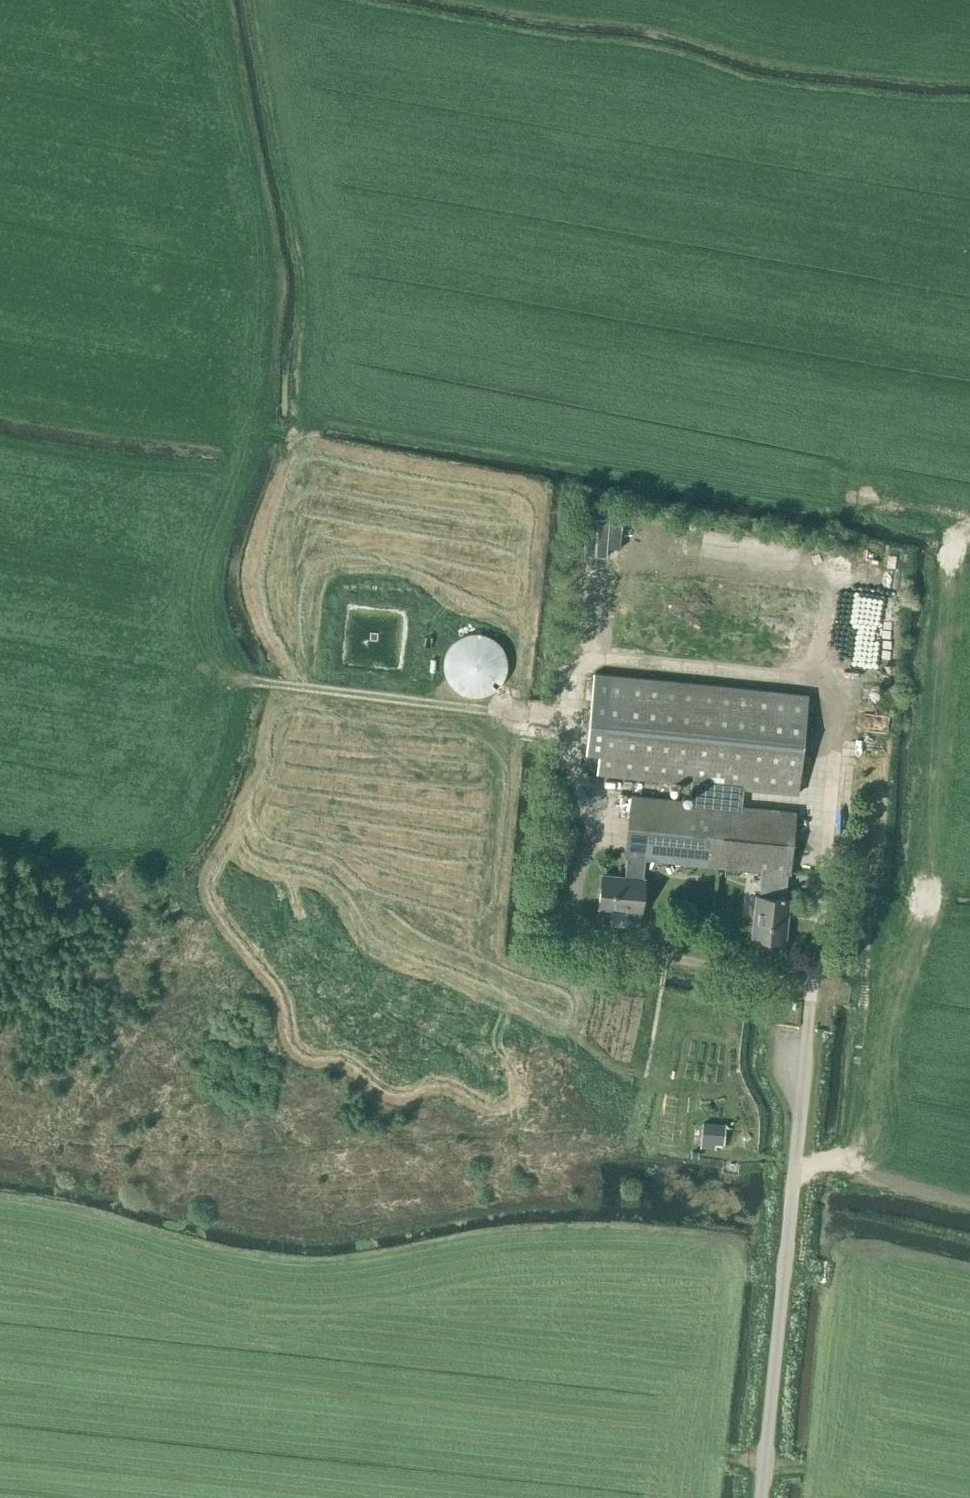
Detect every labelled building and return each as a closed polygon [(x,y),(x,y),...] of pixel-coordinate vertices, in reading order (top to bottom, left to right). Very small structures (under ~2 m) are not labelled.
[(614,615),(613,647),(669,649),(670,617),(614,615)] [(475,697),(481,697),(487,695),(494,692),(499,687),(502,683),(505,678),(507,673),(507,666),(507,661),(506,653),(502,648),(499,643),(493,638),(489,636),(484,634),(477,633),(470,633),(464,635),(459,637),(455,640),(451,644),(448,647),(446,651),(444,657),(443,662),(443,667),(444,672),(445,677),(447,681),(450,685),(454,690),(459,693),(464,695),(469,697),(475,697)] [(761,871),(787,874),(789,874),(795,812),(741,806),(743,789),(797,794),(807,695),(607,675),(597,774),(691,783),(689,801),(631,795),(625,857),(626,857),(625,877),(602,875),(599,907),(641,911),(644,879),(642,879),(645,859),(761,871)] [(784,899),(787,874),(761,871),(759,896),(756,896),(752,937),(784,941),(788,899),(784,899)]
